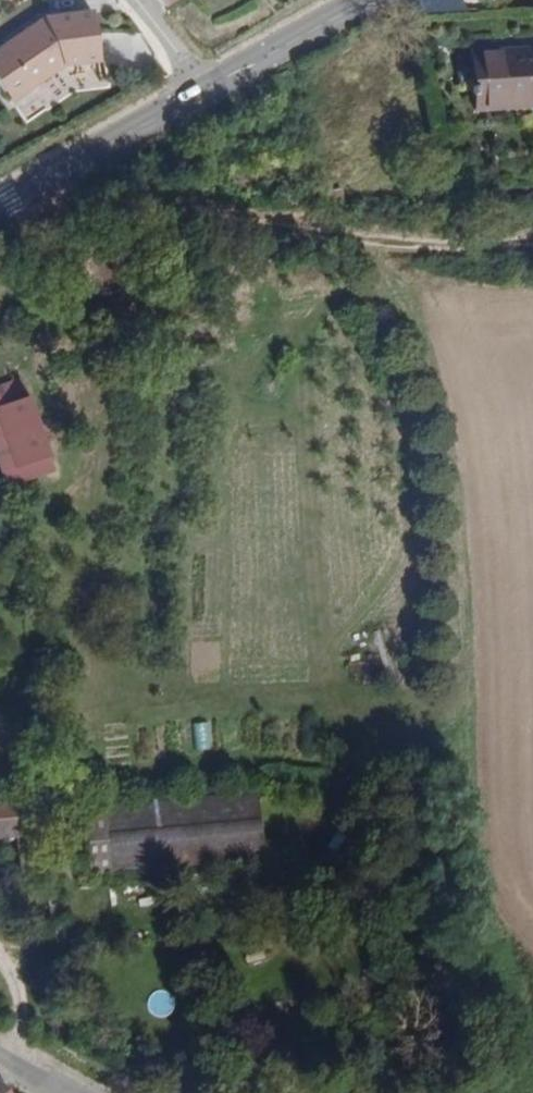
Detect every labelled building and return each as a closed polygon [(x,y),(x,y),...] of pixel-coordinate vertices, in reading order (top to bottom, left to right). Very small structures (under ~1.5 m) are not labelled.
[(160,10),(174,0),(153,0),(160,10)] [(461,0),(418,0),(413,3),(414,16),(419,16),(446,14),(468,12),(461,0)] [(85,8),(34,15),(0,39),(0,98),(7,107),(64,67),(93,63),(85,8)] [(472,57),(473,105),(516,104),(516,109),(532,109),(532,56),(472,57)] [(31,410),(19,378),(0,385),(0,468),(7,487),(33,477),(52,472),(31,410)] [(87,808),(93,872),(263,857),(257,791),(87,808)] [(11,834),(16,871),(45,868),(36,813),(33,800),(0,804),(0,835),(11,834)] [(37,1028),(34,1036),(40,1038),(49,1042),(51,1035),(37,1028)] [(8,1088),(0,1081),(0,1092),(2,1092),(8,1088)]
